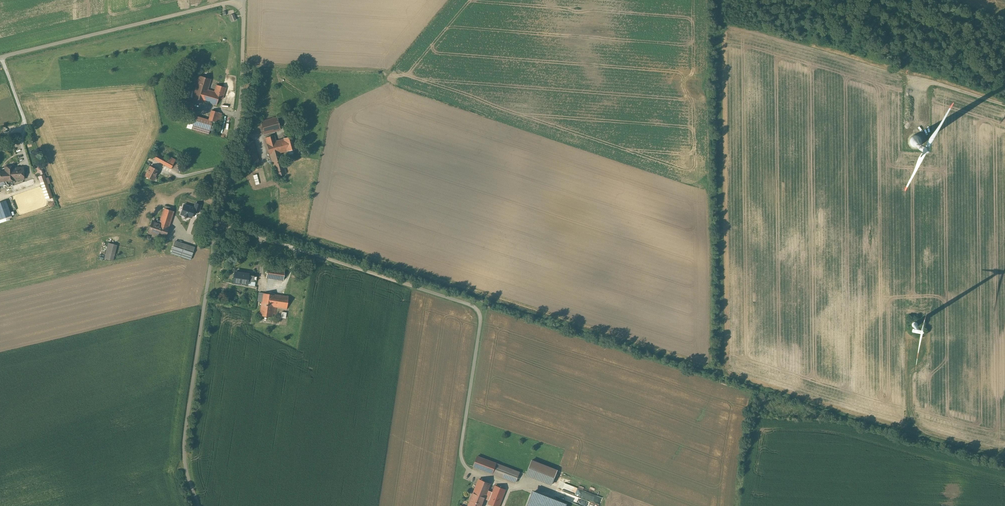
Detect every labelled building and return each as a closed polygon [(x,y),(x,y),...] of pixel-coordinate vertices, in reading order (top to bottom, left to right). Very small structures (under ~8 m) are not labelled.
[(229,53),(218,50),(216,56),(228,60),(229,56),(228,56),(229,53)] [(211,79),(199,76),(196,86),(208,89),(211,79)] [(208,89),(196,86),(192,98),(216,105),(218,97),(223,99),(226,88),(216,85),(214,91),(208,89)] [(194,104),(175,97),(172,105),(191,112),(194,104)] [(205,120),(190,116),(186,129),(204,135),(208,123),(212,124),(216,113),(208,110),(205,120)] [(280,129),(277,117),(261,121),(264,134),(280,129)] [(275,134),(264,137),(275,177),(286,174),(280,152),(286,151),(287,151),(296,148),(293,136),(276,140),(275,134)] [(259,161),(254,141),(244,143),(249,164),(259,161)] [(157,154),(154,160),(170,168),(174,160),(169,157),(168,160),(157,154)] [(23,167),(5,168),(5,171),(0,171),(0,176),(1,181),(23,179),(23,167)] [(158,171),(150,167),(145,176),(153,180),(158,171)] [(263,183),(261,174),(254,176),(256,185),(263,183)] [(53,197),(45,175),(38,177),(46,200),(53,197)] [(6,201),(0,203),(0,219),(0,220),(11,216),(6,201)] [(195,208),(184,204),(180,215),(192,219),(195,208)] [(165,238),(173,212),(164,209),(159,224),(152,221),(148,233),(165,238)] [(194,248),(176,242),(172,253),(190,259),(194,248)] [(108,243),(104,258),(113,261),(117,245),(108,243)] [(285,268),(268,265),(266,278),(283,280),(285,268)] [(248,285),(249,273),(234,271),(233,283),(248,285)] [(288,296),(263,292),(259,315),(273,317),(275,308),(286,310),(288,296)] [(912,318),(919,325),(921,322),(914,315),(912,318)] [(520,472),(477,455),(473,467),(515,483),(520,472)] [(532,459),(526,475),(551,485),(557,469),(532,459)] [(567,477),(565,485),(580,488),(582,480),(567,477)] [(478,478),(467,505),(482,505),(491,483),(478,478)] [(487,504),(493,505),(499,505),(506,490),(495,485),(487,504)] [(525,505),(566,505),(567,503),(532,489),(525,505)]
